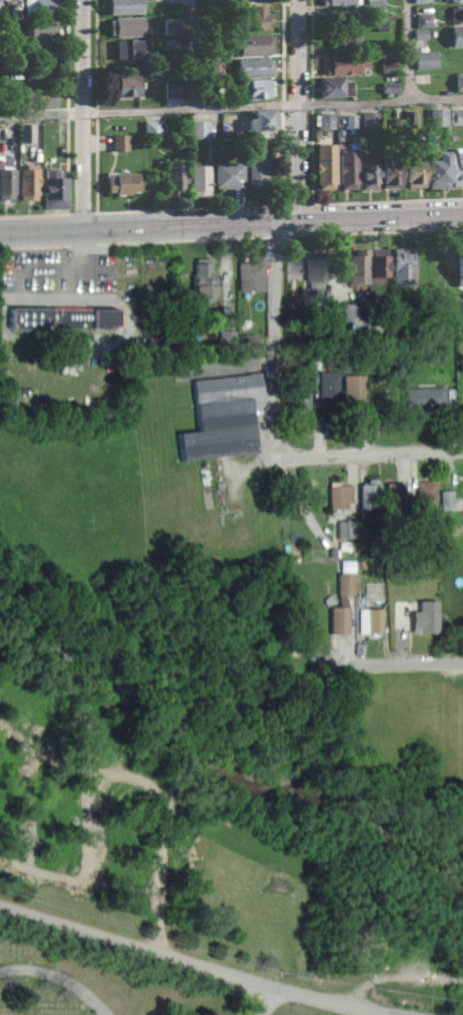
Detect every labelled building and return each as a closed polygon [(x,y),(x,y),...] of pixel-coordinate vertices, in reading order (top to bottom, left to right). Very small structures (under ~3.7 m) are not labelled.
[(22,16),(22,0),(61,0),(61,14),(57,14),(57,16),(22,16)] [(108,14),(108,0),(142,0),(141,14),(108,14)] [(263,15),(270,15),(270,22),(266,22),(266,31),(244,31),(244,9),(252,9),(252,5),(263,5),(263,15)] [(452,22),(462,22),(462,5),(451,6),(452,22)] [(415,26),(432,26),(432,12),(415,12),(415,26)] [(114,37),(114,34),(109,34),(109,20),(114,20),(114,18),(143,18),(143,37),(114,37)] [(29,42),(29,37),(25,38),(25,27),(29,26),(29,21),(54,20),(55,40),(29,42)] [(450,25),(450,44),(462,44),(462,25),(450,25)] [(426,28),(412,29),(412,38),(426,38),(426,28)] [(351,49),(328,49),(328,34),(359,33),(359,43),(351,43),(351,49)] [(238,56),(238,55),(234,55),(233,45),(239,45),(238,35),(267,34),(267,37),(272,37),(273,53),(267,53),(267,55),(238,56)] [(116,61),(116,41),(145,40),(146,60),(116,61)] [(34,62),(34,42),(57,41),(58,50),(60,50),(60,61),(34,62)] [(415,51),(415,67),(439,67),(438,51),(415,51)] [(330,75),(330,73),(325,73),(324,57),(367,53),(368,68),(358,68),(358,73),(330,75)] [(398,55),(381,54),(380,70),(397,71),(398,55)] [(237,78),(236,59),(267,58),(267,60),(272,60),(272,75),(268,75),(268,77),(237,78)] [(454,72),(455,90),(462,90),(462,72),(454,72)] [(116,97),(116,95),(109,95),(109,77),(115,77),(114,75),(139,75),(140,96),(116,97)] [(319,97),(318,78),(343,76),(343,82),(350,81),(351,95),(319,97)] [(248,98),(247,94),(244,94),(244,91),(237,91),(237,86),(242,85),(242,80),(267,79),(267,80),(272,80),(273,96),(269,96),(269,97),(248,98)] [(182,82),(164,81),(164,98),(182,99),(182,82)] [(22,110),(21,91),(55,90),(56,107),(22,110)] [(431,107),(430,124),(448,125),(448,108),(431,107)] [(462,124),(462,108),(452,108),(452,124),(462,124)] [(273,131),(247,131),(247,118),(252,118),(252,111),(277,111),(277,123),(272,123),(273,131)] [(319,112),(319,128),(335,128),(335,113),(319,112)] [(358,114),(337,113),(337,127),(357,128),(358,114)] [(161,119),(144,120),(145,138),(161,137),(161,119)] [(211,120),(193,120),(193,138),(211,137),(211,120)] [(35,123),(20,123),(21,141),(36,141),(35,123)] [(129,150),(129,133),(114,133),(113,150),(129,150)] [(332,190),(317,190),(317,185),(315,185),(315,172),(314,172),(314,164),(315,164),(315,144),(335,144),(335,184),(332,184),(332,190)] [(447,153),(447,189),(428,189),(428,156),(436,156),(436,149),(447,149),(447,153)] [(340,189),(340,185),(338,185),(338,175),(337,175),(337,165),(338,165),(338,152),(357,152),(357,184),(355,184),(355,189),(340,189)] [(452,153),(462,154),(462,187),(452,187),(452,153)] [(270,159),(270,187),(263,187),(263,189),(247,188),(247,158),(270,159)] [(360,189),(360,158),(377,158),(378,188),(360,189)] [(400,188),(381,188),(381,159),(400,159),(400,188)] [(423,188),(405,188),(406,159),(424,159),(423,188)] [(242,190),(213,188),(214,163),(243,163),(242,190)] [(186,196),(166,196),(166,164),(186,165),(186,196)] [(38,169),(37,176),(39,176),(39,185),(37,185),(37,195),(35,195),(35,200),(21,200),(21,196),(18,196),(18,169),(24,169),(24,165),(38,165),(38,169)] [(207,196),(191,196),(191,190),(190,190),(190,166),(209,166),(209,190),(207,190),(207,196)] [(12,200),(0,199),(0,169),(14,169),(14,195),(12,195),(12,200)] [(66,208),(44,208),(44,201),(42,201),(42,178),(43,178),(43,170),(58,170),(58,179),(66,179),(66,208)] [(130,195),(114,195),(114,193),(107,193),(107,175),(137,175),(137,192),(130,192),(130,195)] [(355,287),(347,287),(347,255),(354,255),(354,249),(369,249),(369,284),(355,284),(355,287)] [(406,289),(398,289),(398,284),(392,284),(392,249),(412,249),(412,284),(406,284),(406,289)] [(382,283),(369,282),(369,250),(386,250),(386,256),(388,256),(388,277),(382,277),(382,283)] [(309,295),(309,288),(308,288),(308,282),(305,282),(304,257),(306,257),(306,252),(323,252),(323,257),(324,257),(325,280),(322,280),(322,287),(321,287),(321,294),(309,295)] [(195,302),(194,296),(193,296),(193,272),(195,272),(195,258),(211,258),(211,269),(214,269),(215,297),(213,297),(213,301),(195,302)] [(265,290),(239,291),(238,262),(264,261),(265,290)] [(363,323),(363,302),(347,302),(347,322),(363,323)] [(49,329),(9,328),(9,307),(116,309),(116,325),(106,325),(105,328),(49,327),(49,329)] [(239,348),(240,330),(220,328),(218,346),(239,348)] [(182,459),(179,432),(197,431),(192,379),(247,374),(247,373),(260,371),(263,401),(251,402),(256,451),(182,459)] [(339,408),(320,407),(320,371),(339,371),(339,408)] [(367,407),(352,407),(352,400),(344,400),(344,375),(367,375),(367,407)] [(309,407),(292,407),(293,378),(309,378),(309,407)] [(421,410),(420,406),(406,407),(405,388),(445,386),(446,406),(427,407),(427,409),(421,410)] [(361,508),(360,484),(367,484),(367,479),(377,478),(378,483),(380,483),(381,507),(361,508)] [(436,504),(417,504),(417,479),(436,479),(436,504)] [(387,507),(386,483),(405,482),(406,506),(387,507)] [(329,508),(329,485),(353,485),(353,503),(347,503),(347,508),(329,508)] [(441,489),(442,510),(457,509),(456,489),(441,489)] [(357,519),(339,519),(339,536),(356,537),(357,519)] [(359,572),(359,590),(353,590),(353,594),(346,594),(346,606),(348,606),(348,632),(331,632),(331,606),(339,606),(340,572),(359,572)] [(438,633),(412,632),(413,611),(419,611),(420,599),(438,599),(438,633)] [(366,609),(381,609),(381,632),(359,632),(359,609),(366,609)]
